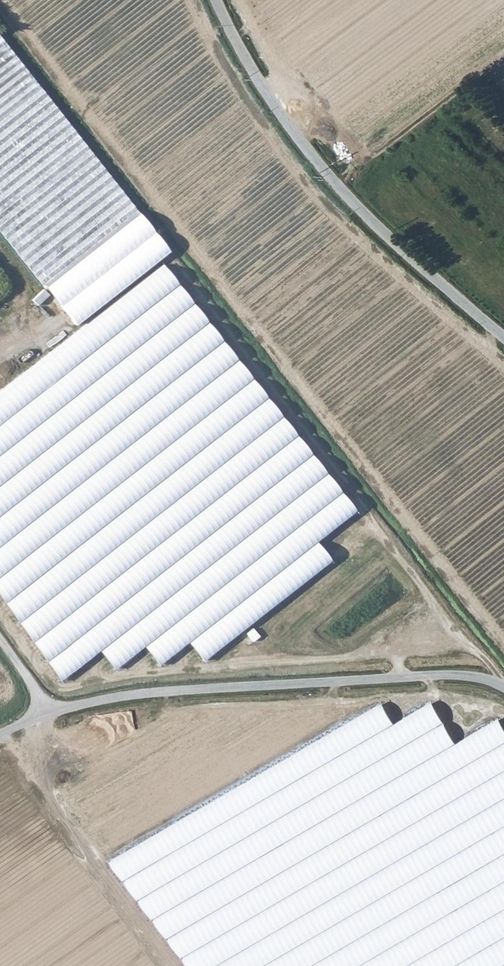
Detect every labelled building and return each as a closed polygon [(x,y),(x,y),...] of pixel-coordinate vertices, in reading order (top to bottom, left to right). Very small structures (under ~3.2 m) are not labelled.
[(74,324),(168,251),(0,37),(0,229),(74,324)] [(160,265),(0,390),(0,599),(58,681),(99,649),(114,668),(144,646),(158,663),(188,642),(203,661),(327,562),(313,544),(354,511),(160,265)] [(382,705),(109,862),(187,965),(503,965),(503,729),(500,721),(457,746),(433,706),(396,726),(382,705)]
